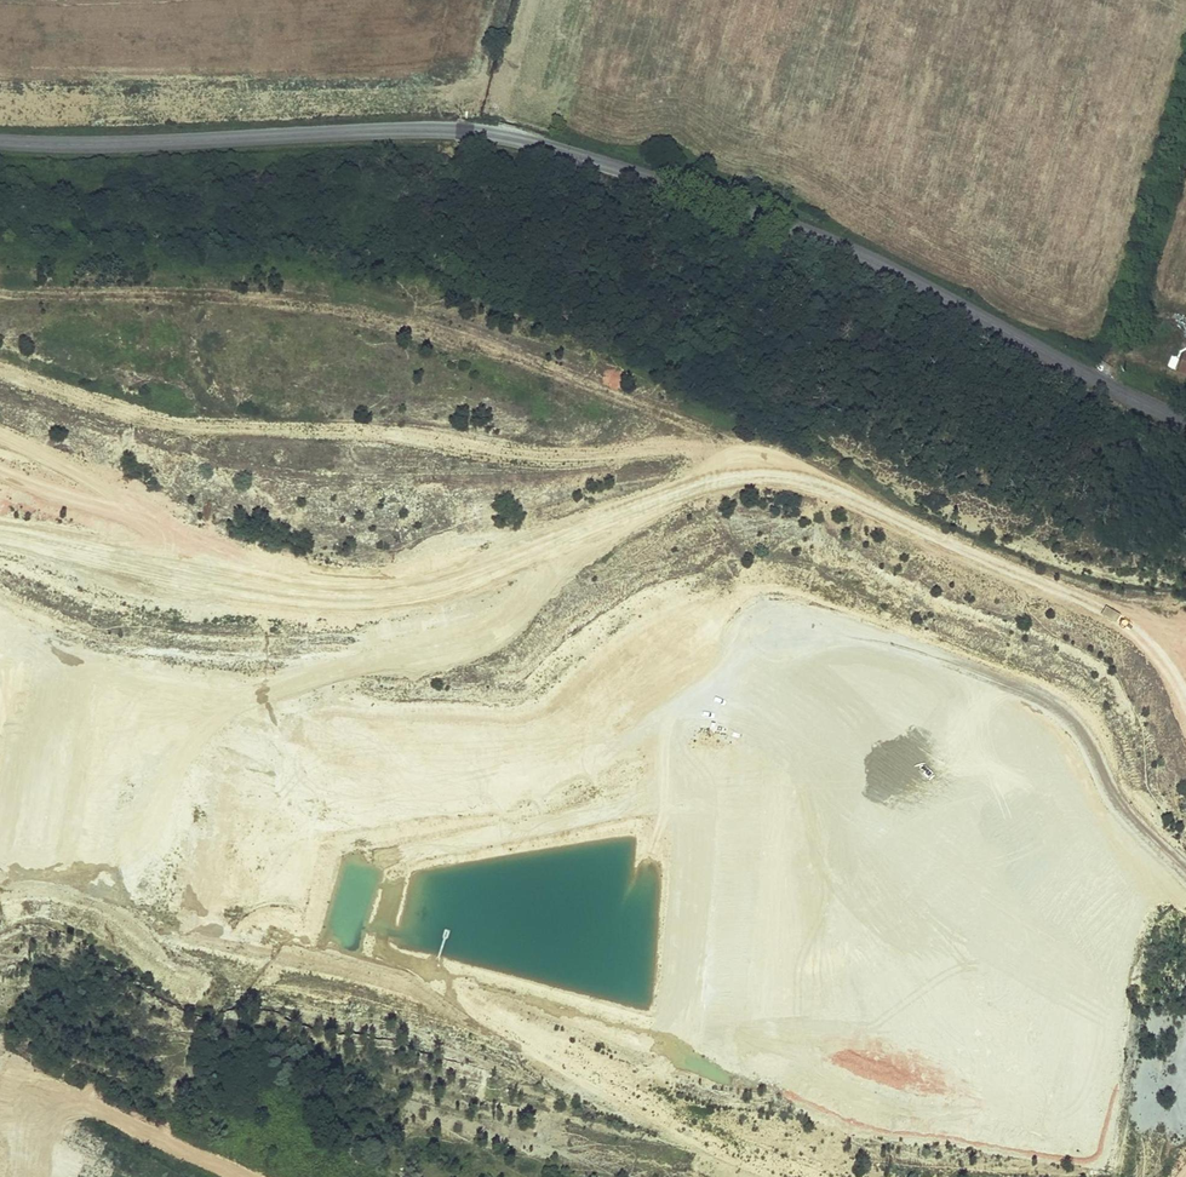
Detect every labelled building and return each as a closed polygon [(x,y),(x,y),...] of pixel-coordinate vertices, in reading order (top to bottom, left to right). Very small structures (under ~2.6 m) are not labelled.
[(1173,358),(1169,367),(1176,370),(1180,361),(1173,358)]
